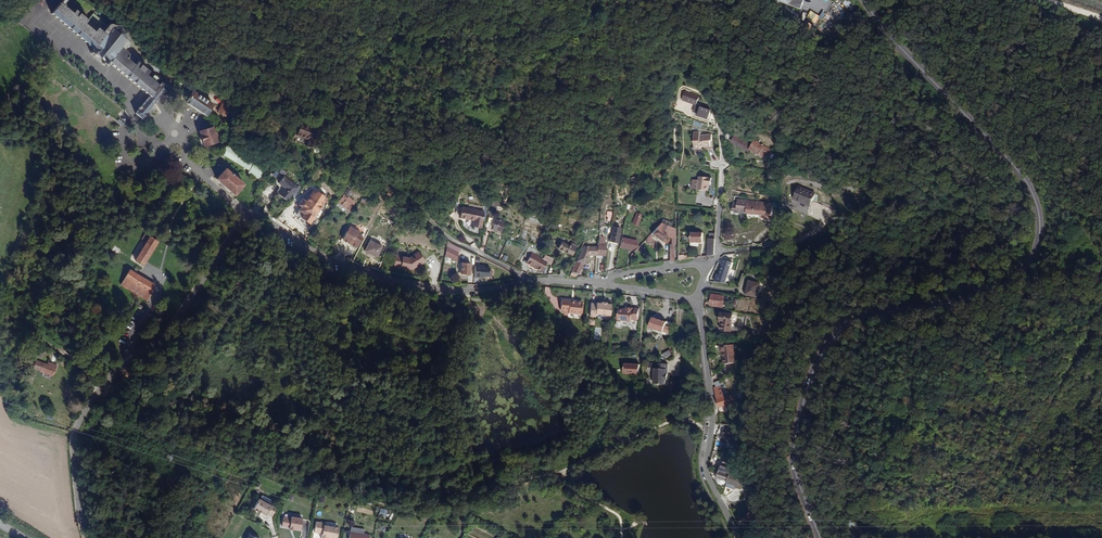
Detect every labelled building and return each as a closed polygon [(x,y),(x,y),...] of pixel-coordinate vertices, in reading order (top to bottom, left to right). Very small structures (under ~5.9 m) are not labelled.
[(97,56),(102,60),(104,61),(104,62),(103,62),(103,63),(104,63),(106,65),(106,66),(107,66),(107,65),(109,63),(110,62),(151,96),(136,113),(142,119),(168,88),(130,54),(125,51),(124,50),(125,48),(127,46),(128,47),(130,46),(129,44),(130,42),(131,40),(130,39),(128,33),(128,32),(128,31),(121,25),(121,26),(120,25),(117,25),(113,24),(111,24),(110,25),(109,26),(94,13),(88,20),(76,10),(74,13),(65,6),(66,5),(65,4),(68,0),(67,0),(63,0),(52,13),(94,49),(93,49),(93,50),(91,52),(90,52),(91,53),(92,53),(93,55),(94,56),(95,55),(95,54),(97,56)] [(827,7),(815,3),(811,15),(823,19),(827,7)] [(807,23),(811,10),(795,6),(791,18),(807,23)] [(161,66),(154,59),(149,63),(157,71),(161,66)] [(194,91),(186,103),(206,116),(213,104),(194,91)] [(698,96),(688,92),(685,101),(695,105),(693,110),(699,112),(697,116),(706,119),(707,119),(708,117),(710,110),(707,109),(706,106),(696,102),(698,96)] [(226,116),(233,104),(225,100),(218,112),(226,116)] [(314,115),(321,108),(312,100),(305,107),(314,115)] [(229,126),(233,130),(234,129),(231,125),(226,119),(224,121),(228,127),(229,126)] [(321,144),(318,142),(322,129),(302,122),(297,136),(310,140),(308,147),(315,149),(314,152),(317,154),(320,151),(322,147),(321,144)] [(213,127),(200,131),(204,146),(218,142),(213,127)] [(692,145),(692,148),(698,148),(699,146),(702,146),(710,146),(710,140),(710,134),(702,134),(702,135),(698,135),(698,131),(692,131),(692,145)] [(732,138),(731,141),(741,147),(745,149),(748,149),(749,150),(764,158),(765,156),(772,159),(774,155),(770,153),(772,151),(758,143),(760,141),(759,140),(758,141),(757,141),(757,140),(753,138),(750,142),(751,142),(750,144),(734,136),(732,138)] [(226,169),(217,179),(235,195),(244,184),(226,169)] [(698,180),(697,189),(708,191),(709,184),(711,185),(711,177),(699,176),(698,180)] [(298,188),(284,177),(279,184),(285,189),(280,196),(287,202),(298,188)] [(814,194),(798,187),(793,199),(809,205),(811,200),(814,194)] [(310,224),(327,199),(322,195),(320,193),(315,190),(306,202),(303,199),(299,205),(302,207),(297,214),(300,217),(298,220),(309,227),(311,224),(310,224)] [(348,210),(355,202),(344,194),(338,202),(348,210)] [(502,207),(503,199),(494,198),(492,209),(497,210),(497,206),(502,207)] [(732,213),(771,215),(772,203),(739,201),(737,200),(737,204),(732,204),(732,213)] [(481,228),(484,212),(463,207),(461,218),(475,220),(473,226),(481,228)] [(639,226),(643,214),(637,212),(634,224),(639,226)] [(491,229),(501,232),(505,220),(501,219),(500,220),(494,219),(489,217),(487,226),(492,227),(491,229)] [(676,228),(672,227),(662,223),(652,233),(656,236),(662,241),(667,235),(673,239),(672,244),(670,244),(670,261),(675,260),(676,228)] [(621,228),(614,226),(611,242),(618,243),(621,228)] [(356,249),(361,240),(357,238),(358,235),(354,233),(355,231),(350,228),(348,233),(347,233),(343,240),(344,241),(344,242),(346,243),(348,243),(350,244),(349,245),(350,247),(354,249),(356,249)] [(690,242),(698,242),(703,242),(703,233),(690,233),(690,242)] [(605,238),(598,237),(598,244),(598,247),(597,255),(605,256),(607,245),(604,245),(605,238)] [(638,241),(624,238),(620,247),(632,249),(634,248),(637,246),(637,245),(638,241)] [(130,263),(138,268),(153,244),(145,239),(130,263)] [(382,246),(371,241),(365,251),(370,253),(377,257),(382,246)] [(458,247),(447,241),(446,257),(457,262),(458,247)] [(559,249),(572,255),(576,245),(572,243),(571,246),(562,242),(559,249)] [(589,255),(597,255),(598,247),(592,247),(590,247),(584,246),(582,251),(580,255),(577,261),(584,264),(586,264),(587,261),(589,255)] [(554,258),(530,247),(524,256),(529,259),(527,263),(542,271),(547,262),(552,264),(554,258)] [(471,253),(469,253),(462,252),(462,249),(459,248),(459,251),(458,251),(458,255),(469,257),(469,256),(471,256),(471,253)] [(394,266),(412,270),(418,266),(419,267),(426,263),(420,252),(410,258),(397,255),(394,266)] [(722,263),(719,275),(716,274),(715,277),(714,281),(716,282),(725,283),(731,262),(725,260),(722,263)] [(572,273),(578,276),(584,264),(577,261),(572,271),(572,272),(572,273)] [(470,270),(470,274),(461,274),(462,263),(459,262),(459,267),(460,267),(459,275),(471,276),(472,270),(470,270)] [(471,264),(462,263),(461,274),(470,274),(470,270),(471,264)] [(491,267),(476,266),(475,277),(485,278),(485,277),(490,277),(491,267)] [(142,303),(150,287),(124,271),(114,287),(127,294),(126,294),(127,299),(132,298),(132,297),(142,303)] [(748,281),(745,294),(756,297),(757,292),(761,293),(764,284),(748,281)] [(710,305),(723,307),(725,297),(712,294),(712,293),(706,292),(705,298),(709,299),(708,303),(710,304),(710,305)] [(570,300),(562,299),(561,310),(563,310),(569,311),(569,313),(581,314),(583,301),(576,301),(576,303),(570,302),(570,300)] [(596,314),(611,316),(612,305),(607,304),(607,303),(602,303),(602,304),(597,303),(597,304),(591,303),(590,317),(596,317),(596,314)] [(634,309),(634,311),(632,310),(632,308),(626,308),(626,310),(618,309),(617,320),(631,322),(631,320),(637,321),(639,309),(634,309)] [(732,314),(720,313),(719,322),(722,322),(721,328),(721,330),(730,331),(731,322),(734,323),(736,321),(736,316),(735,315),(732,314)] [(649,327),(663,332),(666,322),(652,317),(649,327)] [(650,330),(662,334),(667,336),(672,324),(666,322),(663,332),(651,328),(650,330)] [(722,351),(723,364),(735,363),(733,344),(726,345),(720,345),(720,352),(722,351)] [(33,369),(53,377),(57,365),(47,362),(47,364),(36,360),(33,369)] [(664,385),(665,380),(666,380),(666,374),(665,374),(665,370),(667,370),(667,364),(656,363),(655,368),(654,368),(653,384),(664,385)] [(623,374),(638,375),(639,365),(624,364),(623,374)] [(736,401),(735,401),(733,394),(726,396),(722,379),(714,382),(715,387),(713,387),(716,399),(715,399),(717,407),(725,405),(725,406),(728,406),(729,410),(738,408),(736,401)] [(722,432),(721,441),(734,444),(736,434),(722,432)] [(733,466),(730,456),(729,458),(729,461),(730,462),(729,464),(728,463),(722,461),(716,478),(716,481),(717,483),(719,485),(721,485),(724,484),(726,482),(727,482),(726,486),(733,488),(734,487),(740,489),(741,485),(738,477),(731,475),(733,466)] [(739,477),(738,477),(741,485),(742,483),(745,484),(748,478),(739,475),(739,477)] [(272,517),(276,507),(271,505),(271,507),(257,502),(252,512),(257,513),(262,515),(266,517),(267,515),(272,517)] [(746,513),(740,520),(744,524),(751,516),(747,512),(746,511),(745,512),(746,513)] [(282,519),(281,528),(288,529),(287,530),(298,532),(300,520),(290,519),(289,520),(282,519)] [(324,537),(325,536),(328,536),(328,537),(334,537),(336,527),(321,525),(322,523),(313,521),(311,532),(320,533),(319,537),(324,537)] [(368,533),(348,529),(346,537),(367,537),(368,533)]
